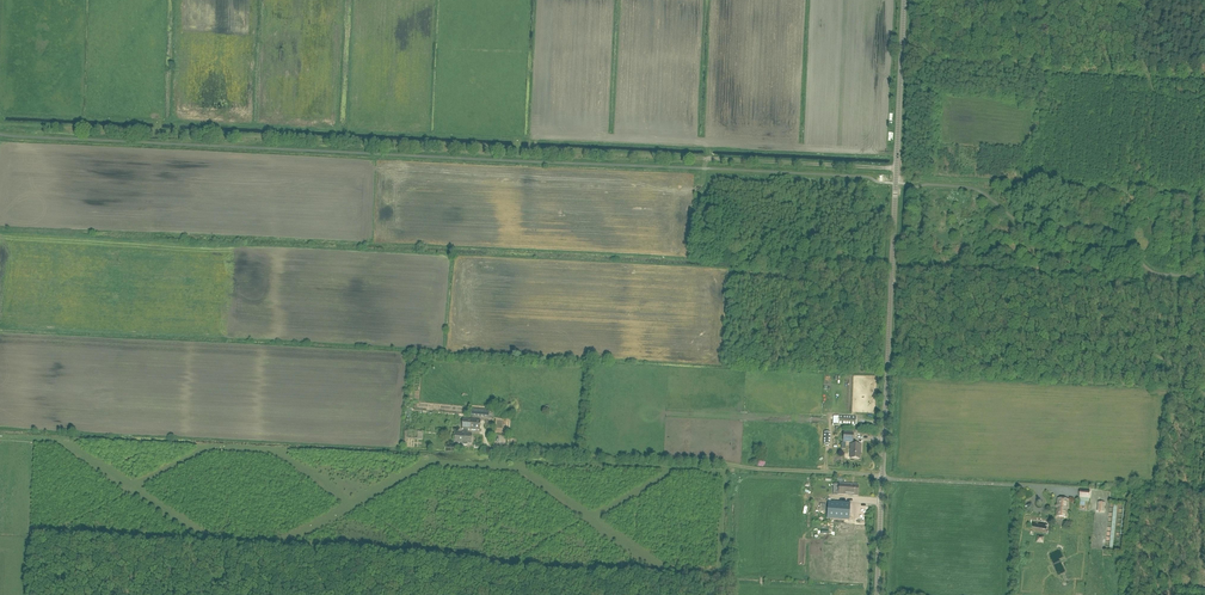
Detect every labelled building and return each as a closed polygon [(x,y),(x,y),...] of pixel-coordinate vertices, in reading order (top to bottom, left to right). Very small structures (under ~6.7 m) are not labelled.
[(471,416),(489,418),(493,418),(494,411),(471,409),(471,416)] [(838,417),(838,424),(856,425),(856,417),(838,417)] [(454,442),(463,443),(462,444),(463,445),(466,445),(467,445),(467,443),(471,444),(472,434),(468,434),(468,430),(480,431),(480,421),(463,419),(462,429),(464,429),(464,434),(455,433),(454,442)] [(853,443),(853,433),(843,432),(843,443),(853,443)] [(860,459),(860,453),(861,445),(851,445),(850,459),(860,459)] [(838,495),(857,496),(858,485),(839,484),(838,495)] [(1079,498),(1089,499),(1090,491),(1080,490),(1079,498)] [(1067,518),(1069,500),(1058,499),(1056,517),(1067,518)] [(849,520),(850,503),(828,501),(827,519),(849,520)] [(1097,512),(1104,513),(1105,503),(1098,503),(1097,512)] [(1118,505),(1114,505),(1109,551),(1113,552),(1118,505)] [(1124,506),(1118,553),(1122,553),(1127,506),(1124,506)]
